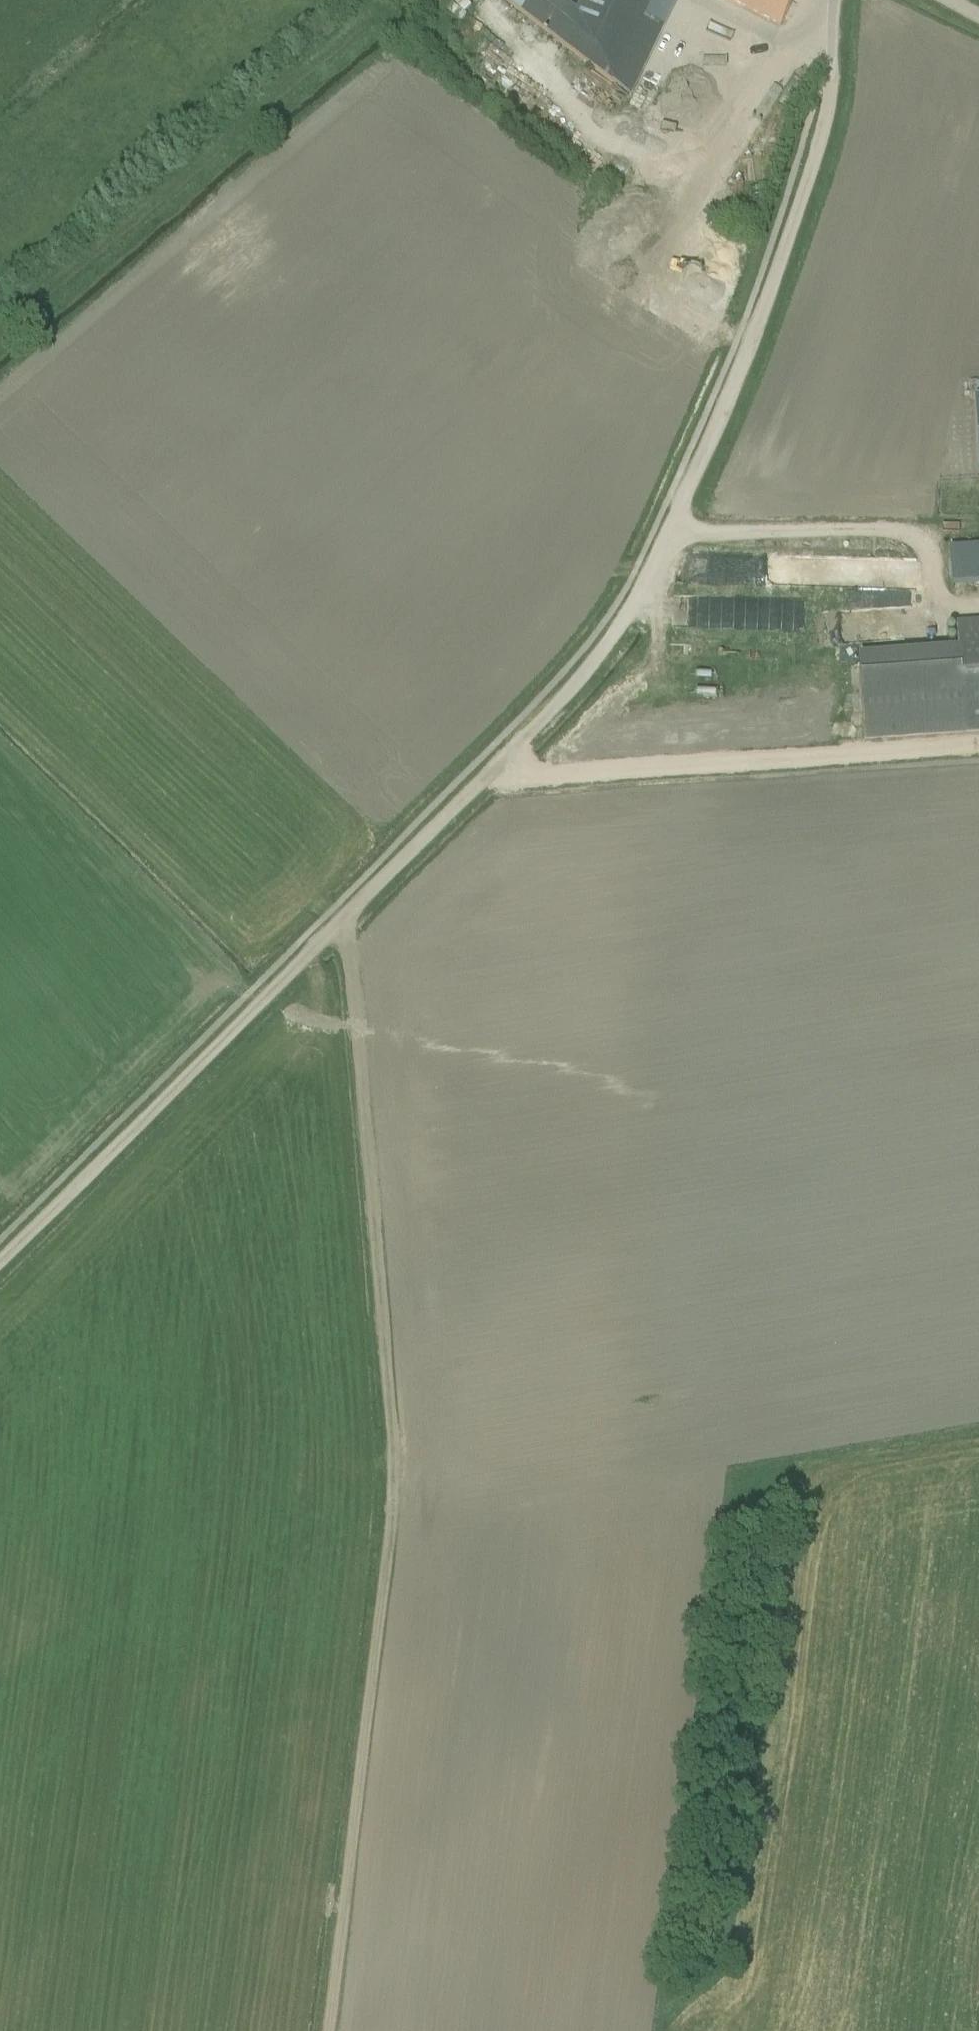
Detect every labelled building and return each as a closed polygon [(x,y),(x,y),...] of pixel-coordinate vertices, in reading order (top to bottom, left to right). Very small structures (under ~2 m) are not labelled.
[(630,100),(676,4),(669,0),(582,0),(575,14),(557,0),(499,0),(630,100)] [(780,29),(794,0),(718,0),(780,29)] [(661,104),(657,125),(678,129),(683,109),(661,104)] [(975,551),(974,534),(949,536),(953,591),(978,589),(978,551),(975,551)] [(978,739),(978,627),(957,629),(958,653),(858,659),(865,747),(978,739)]
